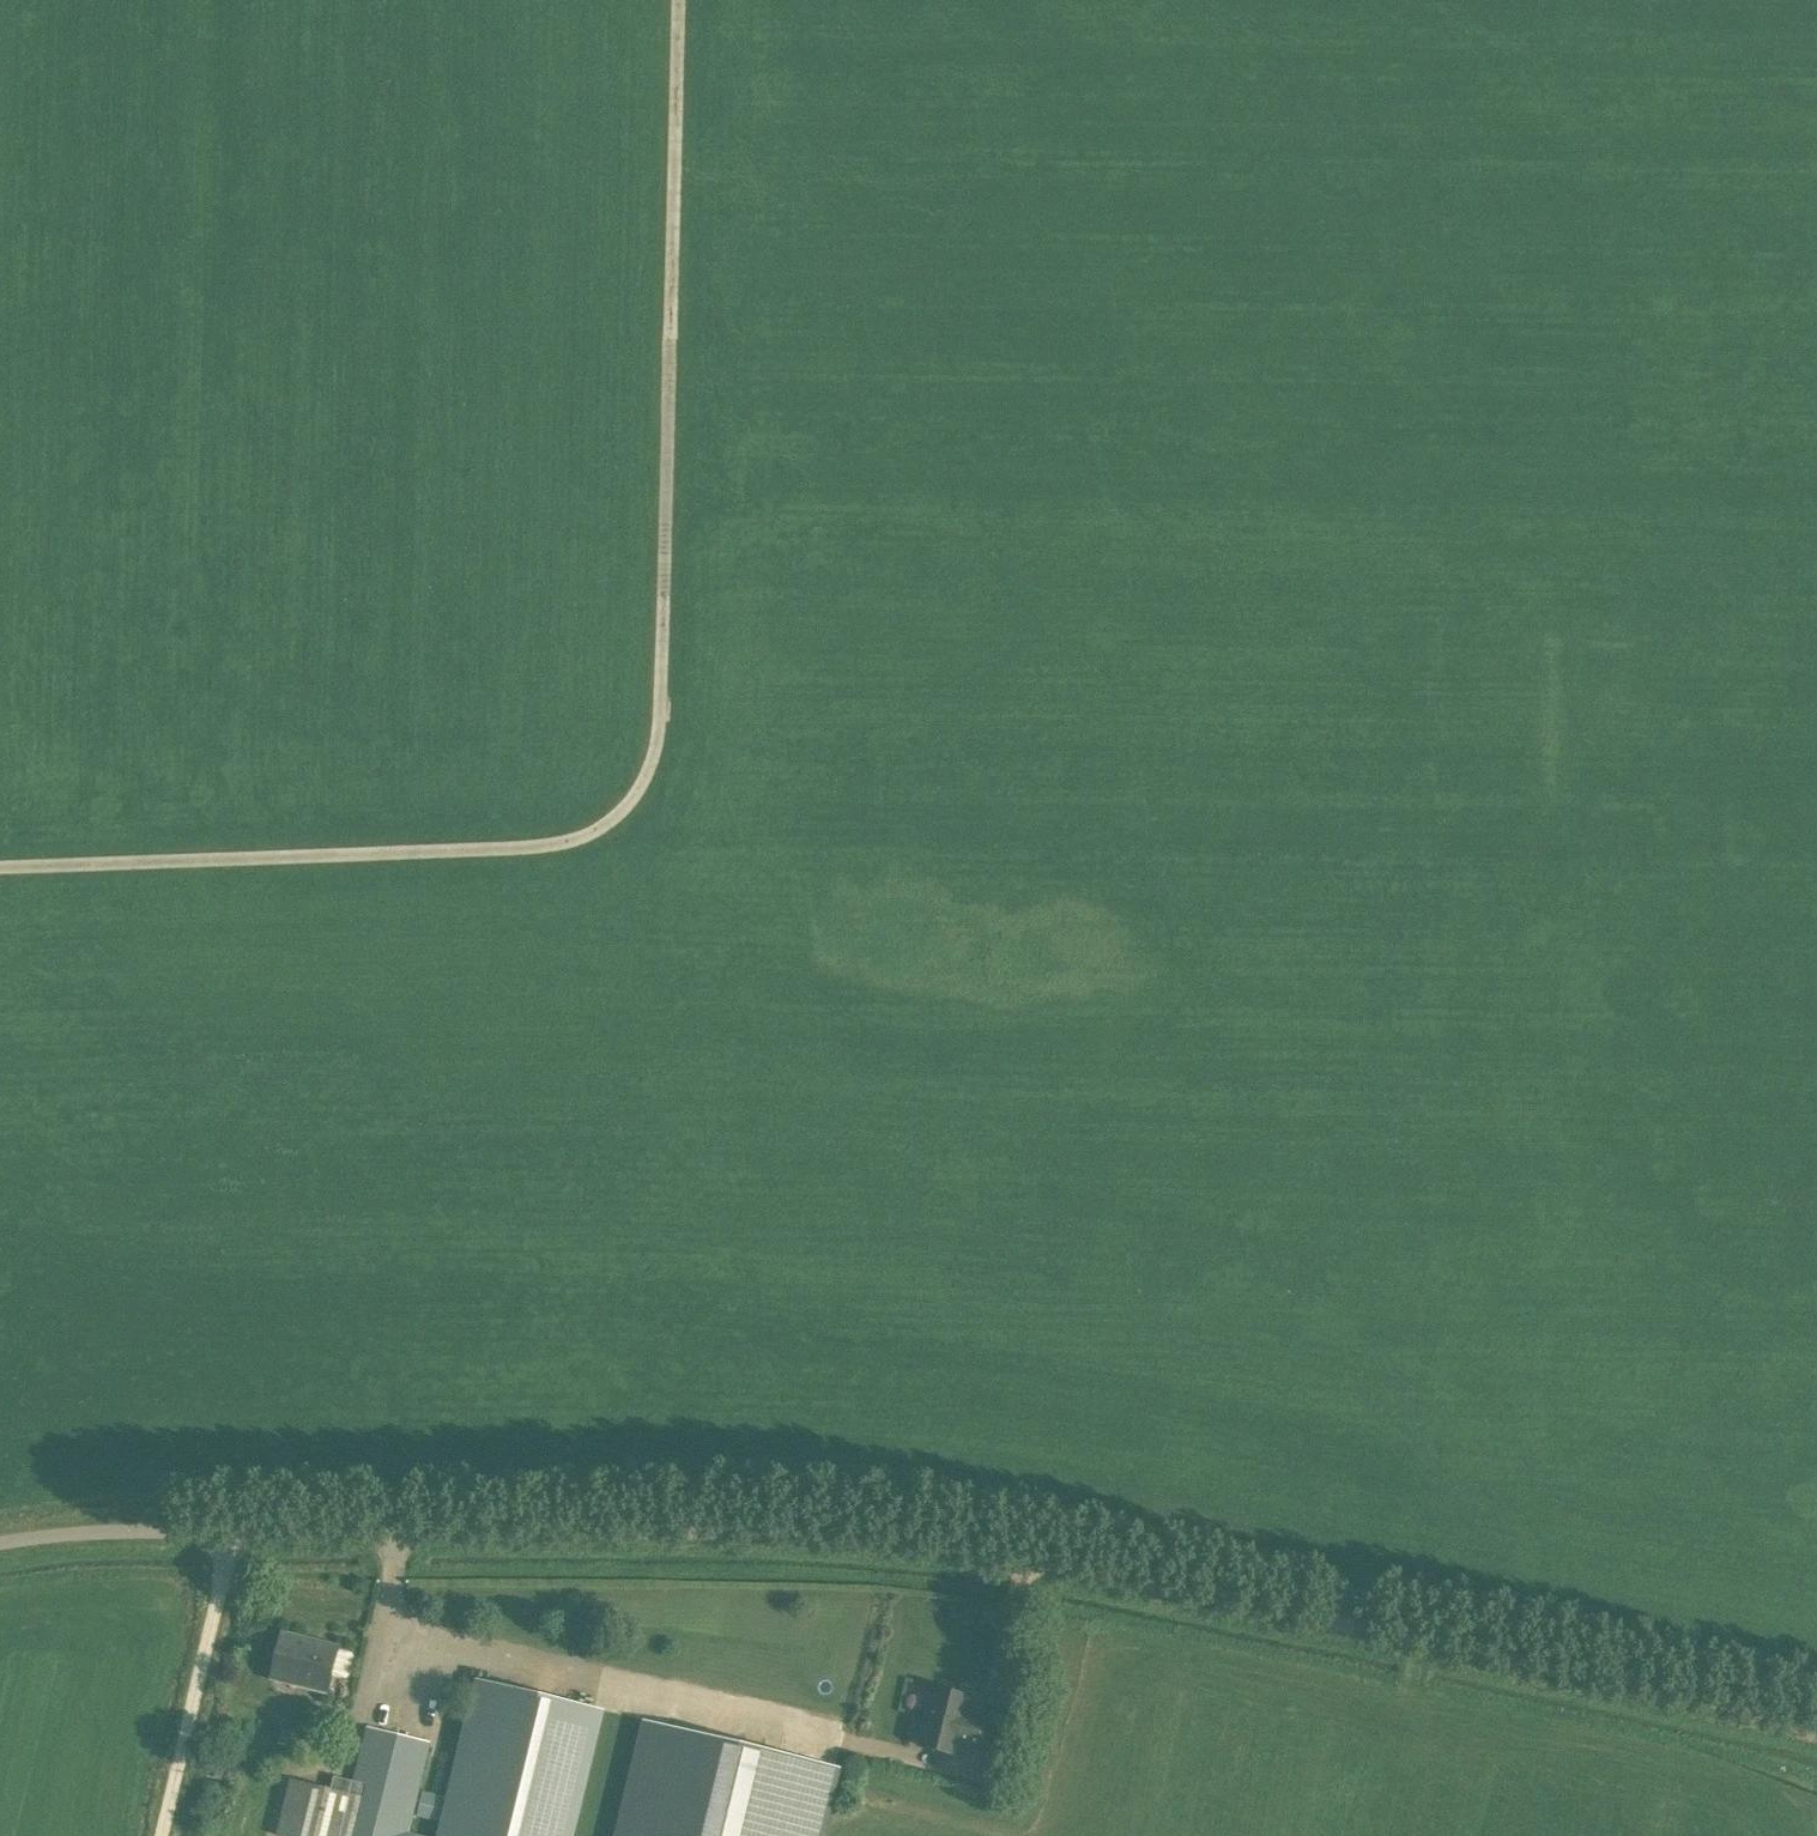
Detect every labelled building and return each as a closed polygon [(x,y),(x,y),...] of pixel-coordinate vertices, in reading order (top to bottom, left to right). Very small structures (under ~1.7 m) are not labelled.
[(329,1691),(332,1677),(346,1681),(352,1677),(356,1658),(353,1652),(339,1649),(340,1646),(283,1632),(272,1677),(329,1691)] [(600,1709),(481,1680),(443,1835),(570,1835),(600,1709)] [(935,1686),(921,1743),(959,1753),(961,1742),(992,1749),(1000,1719),(969,1712),(973,1695),(935,1686)] [(780,1752),(656,1723),(629,1835),(759,1835),(780,1752)] [(366,1727),(353,1782),(335,1778),(332,1790),(291,1780),(278,1835),(422,1835),(409,1833),(432,1742),(366,1727)] [(439,1821),(445,1796),(422,1791),(416,1816),(439,1821)]
